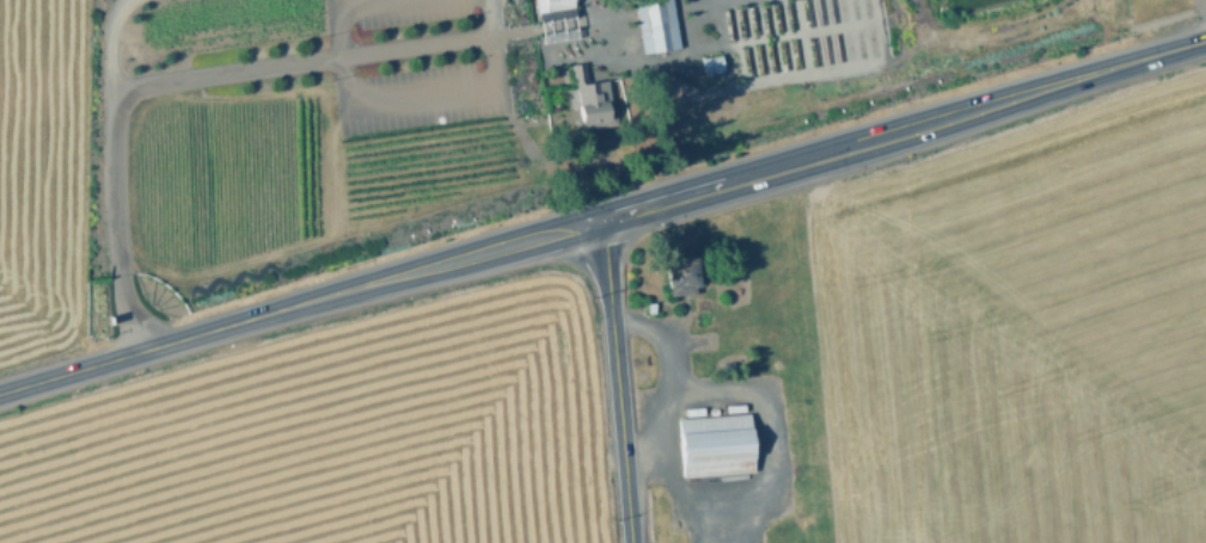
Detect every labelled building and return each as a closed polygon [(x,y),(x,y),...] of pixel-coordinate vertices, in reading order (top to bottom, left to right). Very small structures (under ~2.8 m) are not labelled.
[(541,12),(539,0),(569,0),(570,7),(541,12)] [(633,26),(630,0),(654,0),(657,24),(633,26)] [(633,58),(632,45),(653,43),(655,56),(633,58)] [(700,56),(702,73),(722,70),(720,53),(700,56)] [(568,63),(581,62),(584,95),(570,97),(568,63)] [(636,79),(633,66),(653,62),(655,76),(636,79)] [(574,124),(571,106),(602,101),(605,121),(574,124)] [(657,295),(655,255),(690,253),(692,292),(657,295)] [(643,302),(653,301),(653,311),(644,313),(643,302)] [(677,476),(673,419),(743,413),(748,471),(677,476)]
